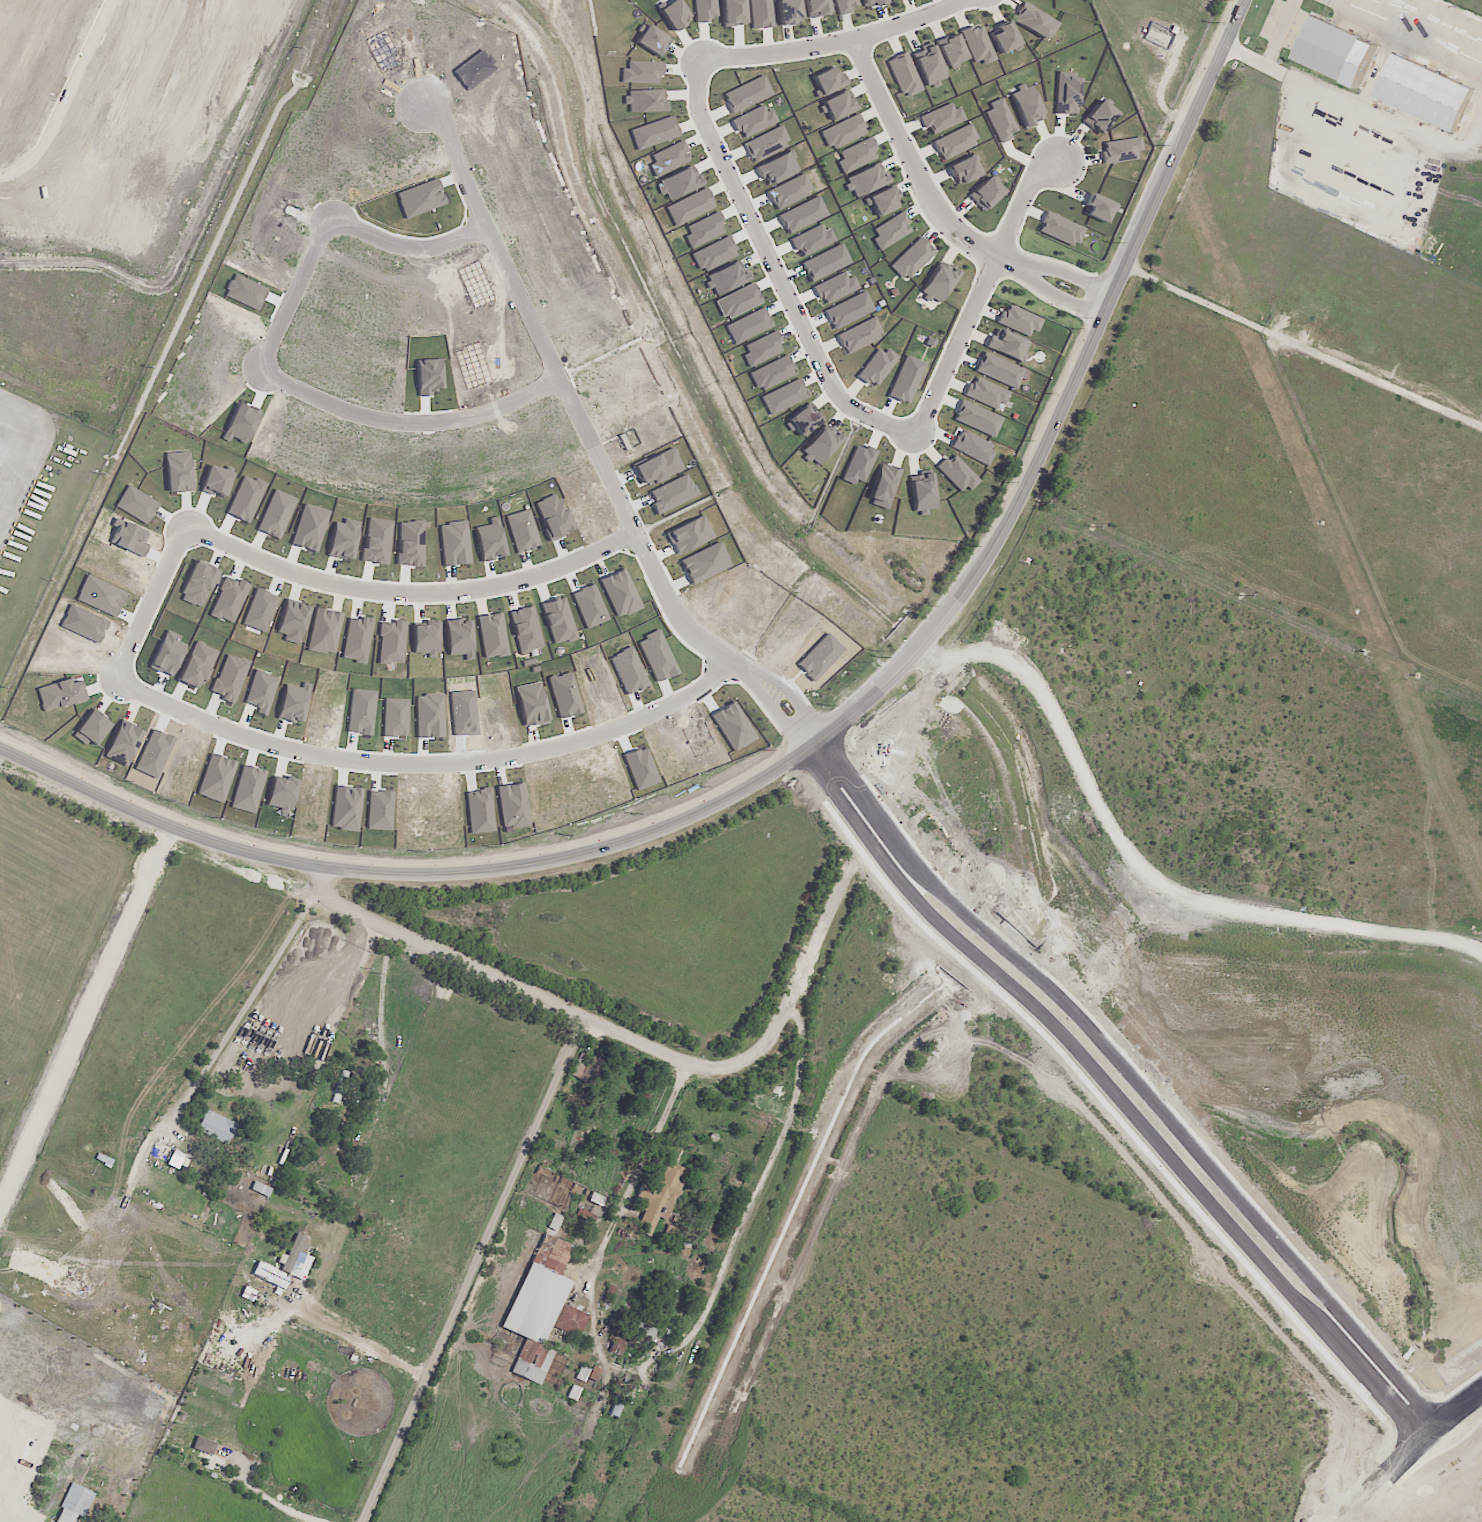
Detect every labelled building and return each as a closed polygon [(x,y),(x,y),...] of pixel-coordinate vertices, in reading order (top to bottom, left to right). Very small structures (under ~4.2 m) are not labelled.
[(687,18),(680,0),(677,0),(660,7),(670,32),(685,26),(682,20),(687,18)] [(695,21),(716,20),(715,0),(694,0),(695,21)] [(723,26),(745,25),(743,0),(721,0),(723,26)] [(774,27),(770,0),(749,0),(753,29),(774,27)] [(779,25),(801,23),(799,0),(777,0),(779,25)] [(827,0),(804,0),(808,18),(830,13),(827,0)] [(838,16),(852,12),(851,7),(858,5),(857,0),(834,0),(838,16)] [(885,0),(862,0),(865,9),(886,2),(885,0)] [(1050,40),(1059,21),(1021,3),(1012,23),(1050,40)] [(1379,44),(1311,16),(1293,60),(1361,88),(1379,44)] [(989,30),(999,54),(1019,46),(1010,22),(989,30)] [(657,57),(669,39),(646,24),(634,42),(657,57)] [(981,60),(984,65),(996,60),(980,24),(961,33),(975,63),(981,60)] [(947,69),(967,60),(956,34),(936,42),(947,69)] [(946,78),(931,44),(911,52),(925,86),(946,78)] [(887,60),(903,99),(922,91),(906,52),(887,60)] [(1475,88),(1394,54),(1375,98),(1456,132),(1475,88)] [(661,84),(661,62),(627,61),(627,69),(621,69),(621,82),(661,84)] [(811,76),(821,96),(843,86),(834,66),(811,76)] [(1055,114),(1076,114),(1078,73),(1057,72),(1055,114)] [(731,113),(772,96),(764,76),(722,93),(731,113)] [(1044,120),(1027,82),(1016,87),(1018,91),(1010,95),(1025,129),(1044,120)] [(666,112),(665,90),(625,91),(626,105),(629,105),(629,113),(666,112)] [(854,112),(848,91),(823,99),(829,120),(854,112)] [(988,103),(991,109),(985,112),(999,143),(1019,133),(1002,97),(988,103)] [(1119,112),(1103,97),(1082,120),(1097,134),(1119,112)] [(919,115),(923,129),(929,127),(931,133),(965,122),(960,107),(953,109),(952,104),(919,115)] [(772,109),(766,112),(763,106),(732,119),(741,139),(778,123),(772,109)] [(821,131),(829,150),(867,133),(859,114),(821,131)] [(679,137),(672,116),(630,130),(637,151),(679,137)] [(969,124),(933,141),(942,161),(978,144),(969,124)] [(790,144),(781,125),(744,143),(752,162),(790,144)] [(878,158),(870,138),(838,151),(842,160),(837,162),(842,173),(878,158)] [(1104,164),(1137,160),(1136,152),(1142,151),(1141,138),(1101,142),(1104,164)] [(654,177),(691,161),(682,141),(651,155),(654,163),(649,165),(654,177)] [(764,185),(799,172),(792,152),(756,164),(764,185)] [(956,185),(981,175),(973,156),(948,166),(956,185)] [(888,182),(878,162),(846,178),(856,197),(888,182)] [(660,178),(667,198),(700,188),(694,167),(660,178)] [(813,192),(804,173),(766,191),(775,210),(813,192)] [(1004,192),(989,176),(968,195),(983,211),(1004,192)] [(866,198),(875,218),(900,205),(890,186),(866,198)] [(665,206),(674,226),(715,209),(706,189),(665,206)] [(1113,202),(1089,194),(1082,215),(1106,223),(1113,202)] [(786,235),(827,216),(818,196),(777,215),(786,235)] [(870,231),(881,250),(910,232),(905,224),(909,221),(903,211),(870,231)] [(1084,227),(1045,212),(1038,232),(1077,247),(1084,227)] [(691,247),(725,233),(716,213),(682,227),(691,247)] [(799,249),(802,256),(833,243),(825,223),(789,238),(794,251),(799,249)] [(907,282),(935,252),(918,236),(890,267),(907,282)] [(736,256),(728,237),(690,253),(698,272),(736,256)] [(851,263),(842,244),(801,262),(810,282),(851,263)] [(716,296),(747,280),(737,260),(706,276),(716,296)] [(940,304),(956,272),(936,262),(920,295),(940,304)] [(812,287),(818,299),(823,297),(827,303),(856,290),(847,270),(812,287)] [(761,303),(752,283),(714,301),(723,320),(761,303)] [(825,310),(833,329),(873,312),(865,293),(825,310)] [(1040,318),(1005,304),(998,322),(1032,337),(1040,318)] [(883,336),(874,317),(836,335),(845,354),(883,336)] [(1022,362),(1029,341),(993,329),(986,351),(1022,362)] [(744,345),(747,354),(742,356),(747,367),(782,351),(774,332),(744,345)] [(874,388),(897,360),(880,346),(857,375),(874,388)] [(1024,367),(982,354),(975,375),(1017,388),(1024,367)] [(888,397),(908,405),(925,364),(905,355),(888,397)] [(758,391),(794,375),(786,356),(750,372),(758,391)] [(1005,405),(1010,391),(972,377),(965,398),(996,409),(998,403),(1005,405)] [(994,438),(1002,418),(961,400),(952,421),(994,438)] [(797,436),(821,422),(810,404),(786,418),(797,436)] [(840,441),(824,426),(801,450),(816,465),(840,441)] [(644,488),(683,469),(672,447),(633,466),(644,488)] [(855,479),(863,482),(875,451),(864,447),(863,450),(855,447),(842,479),(853,483),(855,479)] [(167,492),(192,491),(190,452),(165,453),(167,492)] [(962,494),(977,479),(951,453),(936,468),(962,494)] [(886,510),(900,471),(880,464),(866,503),(886,510)] [(936,509),(930,472),(908,475),(915,517),(928,515),(927,510),(936,509)] [(695,497),(685,475),(650,491),(659,512),(695,497)] [(569,530),(558,494),(536,501),(547,537),(569,530)] [(528,509),(505,516),(516,553),(539,546),(528,509)] [(713,538),(703,515),(665,532),(675,555),(713,538)] [(469,564),(466,522),(439,523),(442,566),(469,564)] [(692,585),(730,567),(718,542),(679,560),(692,585)] [(178,598),(200,609),(218,571),(196,560),(178,598)] [(601,578),(614,618),(639,610),(626,570),(601,578)] [(248,585),(224,576),(209,616),(233,625),(248,585)] [(553,645),(576,638),(564,597),(540,604),(553,645)] [(508,612),(519,654),(543,648),(532,606),(508,612)] [(333,656),(342,614),(315,608),(306,650),(333,656)] [(476,616),(483,659),(508,655),(501,612),(476,616)] [(340,659),(365,664),(373,621),(349,616),(340,659)] [(464,655),(464,661),(473,660),(469,619),(444,621),(448,656),(464,655)] [(406,622),(392,620),(392,624),(381,622),(376,662),(401,665),(406,622)] [(412,624),(412,655),(437,655),(437,623),(412,624)] [(150,668),(171,676),(177,662),(162,656),(165,649),(167,650),(170,644),(167,643),(163,654),(156,651),(150,668)] [(278,678),(254,670),(244,703),(258,708),(256,713),(266,716),(278,678)] [(523,727),(548,722),(539,682),(515,688),(523,727)] [(300,723),(307,690),(284,685),(278,719),(300,723)] [(443,737),(442,695),(415,696),(416,738),(443,737)] [(129,766),(141,730),(117,722),(105,758),(129,766)] [(236,763),(211,754),(196,794),(222,804),(236,763)] [(523,783),(496,787),(501,826),(509,825),(510,829),(529,826),(523,783)] [(468,793),(469,832),(491,831),(490,792),(468,793)] [(599,1061),(580,1053),(570,1075),(589,1083),(599,1061)] [(204,1108),(234,1123),(222,1147),(192,1132),(204,1108)] [(148,1158),(179,1168),(184,1153),(153,1143),(148,1158)] [(663,1162),(651,1186),(642,1182),(635,1197),(644,1202),(629,1232),(653,1244),(687,1172),(663,1162)] [(583,1196),(587,1188),(538,1165),(534,1173),(583,1196)] [(271,1189),(254,1182),(250,1189),(268,1197),(271,1189)] [(596,1217),(579,1209),(574,1221),(591,1229),(596,1217)] [(282,1270),(257,1261),(252,1276),(286,1288),(290,1276),(303,1281),(312,1257),(304,1255),(310,1239),(295,1233),(282,1270)] [(525,1338),(511,1374),(541,1385),(554,1351),(542,1347),(550,1326),(580,1337),(588,1315),(562,1304),(571,1281),(559,1277),(571,1246),(540,1234),(503,1329),(525,1338)] [(655,1332),(643,1325),(634,1342),(646,1349),(655,1332)] [(626,1342),(613,1337),(608,1352),(621,1357),(626,1342)] [(601,1370),(593,1366),(587,1378),(596,1382),(601,1370)] [(618,1418),(628,1384),(620,1382),(610,1415),(618,1418)] [(226,1459),(212,1456),(216,1442),(196,1437),(191,1457),(225,1465),(226,1459)] [(51,1521),(75,1521),(89,1492),(69,1483),(51,1521)]
